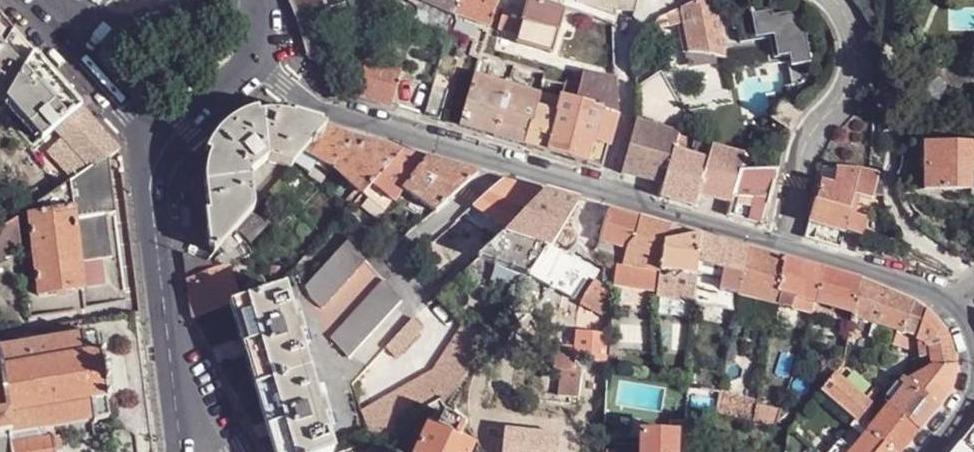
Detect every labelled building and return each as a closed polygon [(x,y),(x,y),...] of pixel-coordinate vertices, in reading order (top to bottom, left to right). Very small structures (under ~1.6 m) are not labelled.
[(333,36),(339,31),(330,8),(327,0),(289,0),(297,20),(308,56),(333,36)] [(350,2),(355,19),(378,0),(352,0),(350,2)] [(421,1),(454,15),(459,0),(421,0),(421,1)] [(490,28),(497,6),(499,0),(459,0),(454,15),(490,28)] [(530,0),(499,0),(497,6),(506,8),(526,14),(530,0)] [(533,0),(530,0),(526,14),(520,35),(518,42),(554,52),(566,10),(533,0)] [(617,16),(634,16),(635,17),(643,10),(642,0),(617,0),(617,16)] [(682,8),(687,21),(699,56),(702,56),(730,60),(718,0),(701,0),(682,8)] [(339,31),(355,19),(350,2),(330,8),(339,31)] [(771,5),(731,13),(734,29),(738,28),(741,42),(771,37),(774,57),(791,55),(793,65),(812,61),(804,27),(790,13),(783,14),(774,16),(771,5)] [(506,8),(500,29),(520,35),(526,14),(506,8)] [(690,54),(699,56),(687,21),(682,8),(667,14),(674,53),(690,54)] [(15,35),(0,26),(0,115),(1,113),(6,104),(7,103),(34,57),(11,43),(15,35)] [(82,109),(34,57),(7,103),(40,140),(53,131),(82,109)] [(366,61),(356,96),(363,98),(393,106),(402,72),(366,61)] [(563,68),(550,64),(547,73),(547,77),(560,81),(563,68)] [(637,85),(638,121),(681,133),(683,124),(676,122),(687,111),(662,67),(637,85)] [(584,73),(570,70),(566,86),(564,95),(579,99),(584,73)] [(584,73),(579,99),(603,107),(617,112),(616,80),(584,73)] [(509,85),(476,75),(461,126),(467,128),(482,132),(495,136),(509,85)] [(914,98),(923,110),(949,93),(940,79),(914,98)] [(450,90),(435,85),(426,116),(441,120),(450,90)] [(512,141),(528,146),(538,107),(542,94),(509,85),(495,136),(512,141)] [(559,113),(563,99),(542,94),(538,107),(559,113)] [(588,163),(603,107),(579,99),(564,95),(563,99),(559,113),(549,151),(588,163)] [(559,113),(538,107),(528,146),(539,149),(549,151),(559,113)] [(617,112),(603,107),(588,163),(602,167),(618,112),(617,112)] [(82,109),(53,131),(90,171),(110,158),(120,151),(82,109)] [(326,129),(284,116),(271,115),(256,116),(240,121),(218,142),(211,154),(206,170),(206,186),(211,233),(214,255),(234,232),(252,211),(250,177),(265,160),(288,169),(294,163),(303,152),(326,129)] [(650,180),(664,185),(666,185),(675,151),(679,137),(681,133),(638,121),(623,172),(650,180)] [(326,129),(303,152),(319,161),(335,170),(344,178),(363,195),(372,186),(403,151),(363,140),(326,129)] [(40,140),(37,143),(74,182),(90,171),(53,131),(40,140)] [(685,139),(679,137),(675,151),(681,152),(685,139)] [(699,137),(694,156),(709,160),(712,147),(713,141),(699,137)] [(926,143),(926,191),(969,192),(971,191),(971,173),(973,171),(973,144),(926,143)] [(712,147),(709,160),(698,196),(714,200),(732,204),(735,196),(742,171),(746,155),(712,147)] [(395,204),(404,192),(427,158),(414,155),(403,151),(372,186),(395,204)] [(698,196),(709,160),(694,156),(681,152),(675,151),(666,185),(664,185),(661,197),(679,202),(695,207),(698,196)] [(309,173),(319,161),(303,152),(294,163),(309,173)] [(746,155),(742,171),(750,170),(748,153),(747,153),(746,155)] [(74,182),(71,184),(74,211),(76,220),(96,217),(108,216),(116,215),(110,158),(90,171),(74,182)] [(404,192),(436,213),(478,175),(478,173),(459,168),(436,161),(427,158),(404,192)] [(319,161),(309,173),(325,184),(332,174),(340,182),(344,178),(335,170),(319,161)] [(735,196),(767,205),(773,186),(777,170),(750,170),(742,171),(735,196)] [(844,171),(825,170),(821,182),(840,187),(844,171)] [(845,231),(856,193),(862,172),(844,171),(840,187),(821,182),(816,198),(810,222),(831,227),(845,231)] [(880,174),(877,174),(873,174),(873,173),(862,172),(856,193),(862,195),(874,198),(880,174)] [(509,230),(545,192),(522,186),(503,180),(473,208),(509,230)] [(36,208),(37,215),(74,211),(71,184),(67,185),(36,208)] [(509,230),(545,254),(565,223),(578,201),(556,195),(545,192),(509,230)] [(856,193),(845,231),(862,236),(867,218),(856,215),(862,195),(856,193)] [(767,205),(735,196),(732,204),(729,216),(745,221),(761,225),(767,205)] [(190,230),(187,209),(179,210),(183,231),(190,230)] [(614,256),(612,284),(657,291),(659,270),(664,242),(668,226),(638,218),(630,216),(610,210),(598,245),(598,247),(595,250),(597,251),(614,256)] [(37,215),(30,216),(39,295),(83,289),(83,288),(82,281),(81,263),(76,220),(74,211),(37,215)] [(96,217),(101,260),(113,259),(109,222),(108,216),(96,217)] [(98,261),(101,260),(96,217),(76,220),(81,263),(88,262),(98,261)] [(24,254),(19,219),(0,232),(0,263),(24,254)] [(545,254),(538,266),(558,278),(574,288),(583,273),(592,257),(597,251),(595,250),(598,247),(598,245),(582,234),(565,223),(545,254)] [(668,226),(664,242),(659,270),(657,291),(657,296),(678,298),(693,299),(694,273),(696,260),(698,235),(683,230),(668,226)] [(534,270),(535,270),(538,266),(545,254),(509,230),(495,244),(479,259),(526,282),(534,270)] [(214,255),(209,260),(212,271),(226,267),(226,268),(252,255),(234,232),(214,255)] [(696,260),(723,266),(715,305),(735,310),(738,293),(742,270),(745,247),(732,244),(710,238),(698,235),(696,260)] [(305,290),(310,301),(322,311),(366,263),(348,244),(305,290)] [(447,261),(432,244),(420,254),(436,272),(447,261)] [(761,252),(745,247),(742,270),(738,293),(777,304),(779,292),(785,258),(761,252)] [(212,271),(209,260),(206,263),(186,256),(184,257),(187,279),(212,271)] [(592,257),(583,273),(590,276),(599,262),(592,257)] [(779,292),(815,302),(823,268),(801,262),(785,258),(779,292)] [(696,260),(694,273),(693,299),(693,301),(715,305),(723,266),(696,260)] [(82,281),(83,288),(100,285),(98,261),(88,262),(89,280),(82,281)] [(81,263),(82,281),(89,280),(88,262),(81,263)] [(384,281),(366,263),(322,311),(310,301),(330,340),(384,281)] [(547,294),(558,278),(538,266),(535,270),(527,282),(547,294)] [(238,303),(226,268),(226,267),(212,271),(187,279),(192,317),(193,318),(238,303)] [(815,302),(852,312),(860,279),(861,279),(861,278),(838,272),(823,268),(815,302)] [(580,293),(590,276),(583,273),(574,288),(578,292),(580,293)] [(558,278),(547,294),(570,308),(578,292),(574,288),(558,278)] [(594,279),(584,295),(581,303),(602,313),(610,317),(611,294),(611,290),(594,279)] [(875,284),(861,279),(860,279),(852,312),(852,316),(871,322),(878,323),(890,290),(875,284)] [(402,302),(384,281),(330,340),(349,358),(402,302)] [(901,295),(890,290),(878,323),(897,329),(904,331),(915,301),(901,295)] [(236,305),(261,388),(308,375),(298,341),(292,325),(282,292),(236,305)] [(779,292),(777,304),(813,314),(815,302),(779,292)] [(513,293),(506,304),(511,307),(518,296),(513,293)] [(904,331),(915,334),(925,309),(915,301),(904,331)] [(236,305),(230,307),(255,390),(261,388),(236,305)] [(928,311),(925,309),(915,334),(913,337),(916,338),(922,340),(927,339),(947,334),(944,329),(939,322),(932,315),(928,311)] [(601,332),(610,333),(610,317),(602,313),(601,329),(601,332)] [(415,318),(386,346),(396,356),(426,329),(415,318)] [(878,323),(871,322),(867,335),(873,337),(878,323)] [(298,324),(292,325),(298,341),(304,340),(298,324)] [(601,332),(601,329),(575,327),(574,344),(573,353),(600,355),(600,343),(601,332)] [(432,372),(360,410),(371,441),(381,437),(387,434),(400,430),(403,428),(414,418),(430,406),(442,400),(446,407),(470,370),(469,370),(491,333),(464,328),(432,372)] [(904,331),(897,329),(893,339),(914,346),(916,338),(913,337),(915,334),(904,331)] [(610,333),(601,332),(600,343),(609,344),(610,333)] [(949,337),(947,334),(927,339),(929,354),(931,365),(931,366),(955,365),(956,358),(954,350),(952,343),(949,337)] [(97,337),(0,351),(0,435),(9,434),(41,429),(52,428),(109,419),(107,401),(111,400),(109,389),(113,388),(109,365),(106,365),(104,353),(100,353),(97,337)] [(929,354),(927,339),(922,340),(916,338),(920,356),(929,354)] [(574,344),(553,342),(551,367),(558,368),(556,393),(577,396),(580,368),(573,368),(573,353),(574,344)] [(600,362),(608,362),(609,344),(600,343),(600,355),(600,362)] [(955,368),(955,365),(931,366),(931,365),(907,379),(906,379),(938,407),(945,397),(950,386),(953,377),(955,368)] [(856,421),(869,402),(868,401),(864,398),(835,372),(820,392),(856,421)] [(281,451),(332,451),(324,423),(318,407),(308,375),(261,388),(281,451)] [(886,404),(906,379),(900,375),(881,399),(886,404)] [(906,379),(886,404),(871,422),(866,429),(894,451),(902,451),(906,447),(927,421),(938,407),(906,379)] [(878,388),(874,384),(864,398),(868,401),(878,388)] [(255,390),(274,451),(281,451),(261,388),(255,390)] [(722,390),(718,415),(742,420),(755,423),(759,401),(722,390)] [(782,407),(759,401),(755,423),(775,427),(782,407)] [(324,406),(318,407),(324,423),(328,422),(324,406)] [(447,408),(446,407),(437,428),(461,438),(466,426),(447,408)] [(866,429),(871,422),(864,416),(859,424),(866,429)] [(417,451),(471,451),(474,445),(461,438),(437,428),(430,424),(417,451)] [(807,434),(796,425),(791,431),(802,440),(807,434)] [(42,438),(53,437),(52,428),(41,429),(42,438)] [(41,429),(9,434),(9,436),(12,436),(13,442),(42,438),(41,429)] [(866,429),(852,449),(849,451),(894,451),(866,429)] [(642,451),(677,451),(677,433),(642,432),(642,451)] [(10,443),(13,442),(12,436),(9,436),(9,434),(0,435),(0,451),(11,451),(10,443)] [(973,451),(973,439),(966,435),(961,441),(973,451)] [(55,450),(53,437),(42,438),(13,442),(10,443),(11,451),(56,451),(55,450)] [(852,449),(841,441),(833,451),(849,451),(852,449)] [(952,451),(973,451),(961,441),(952,451)]
